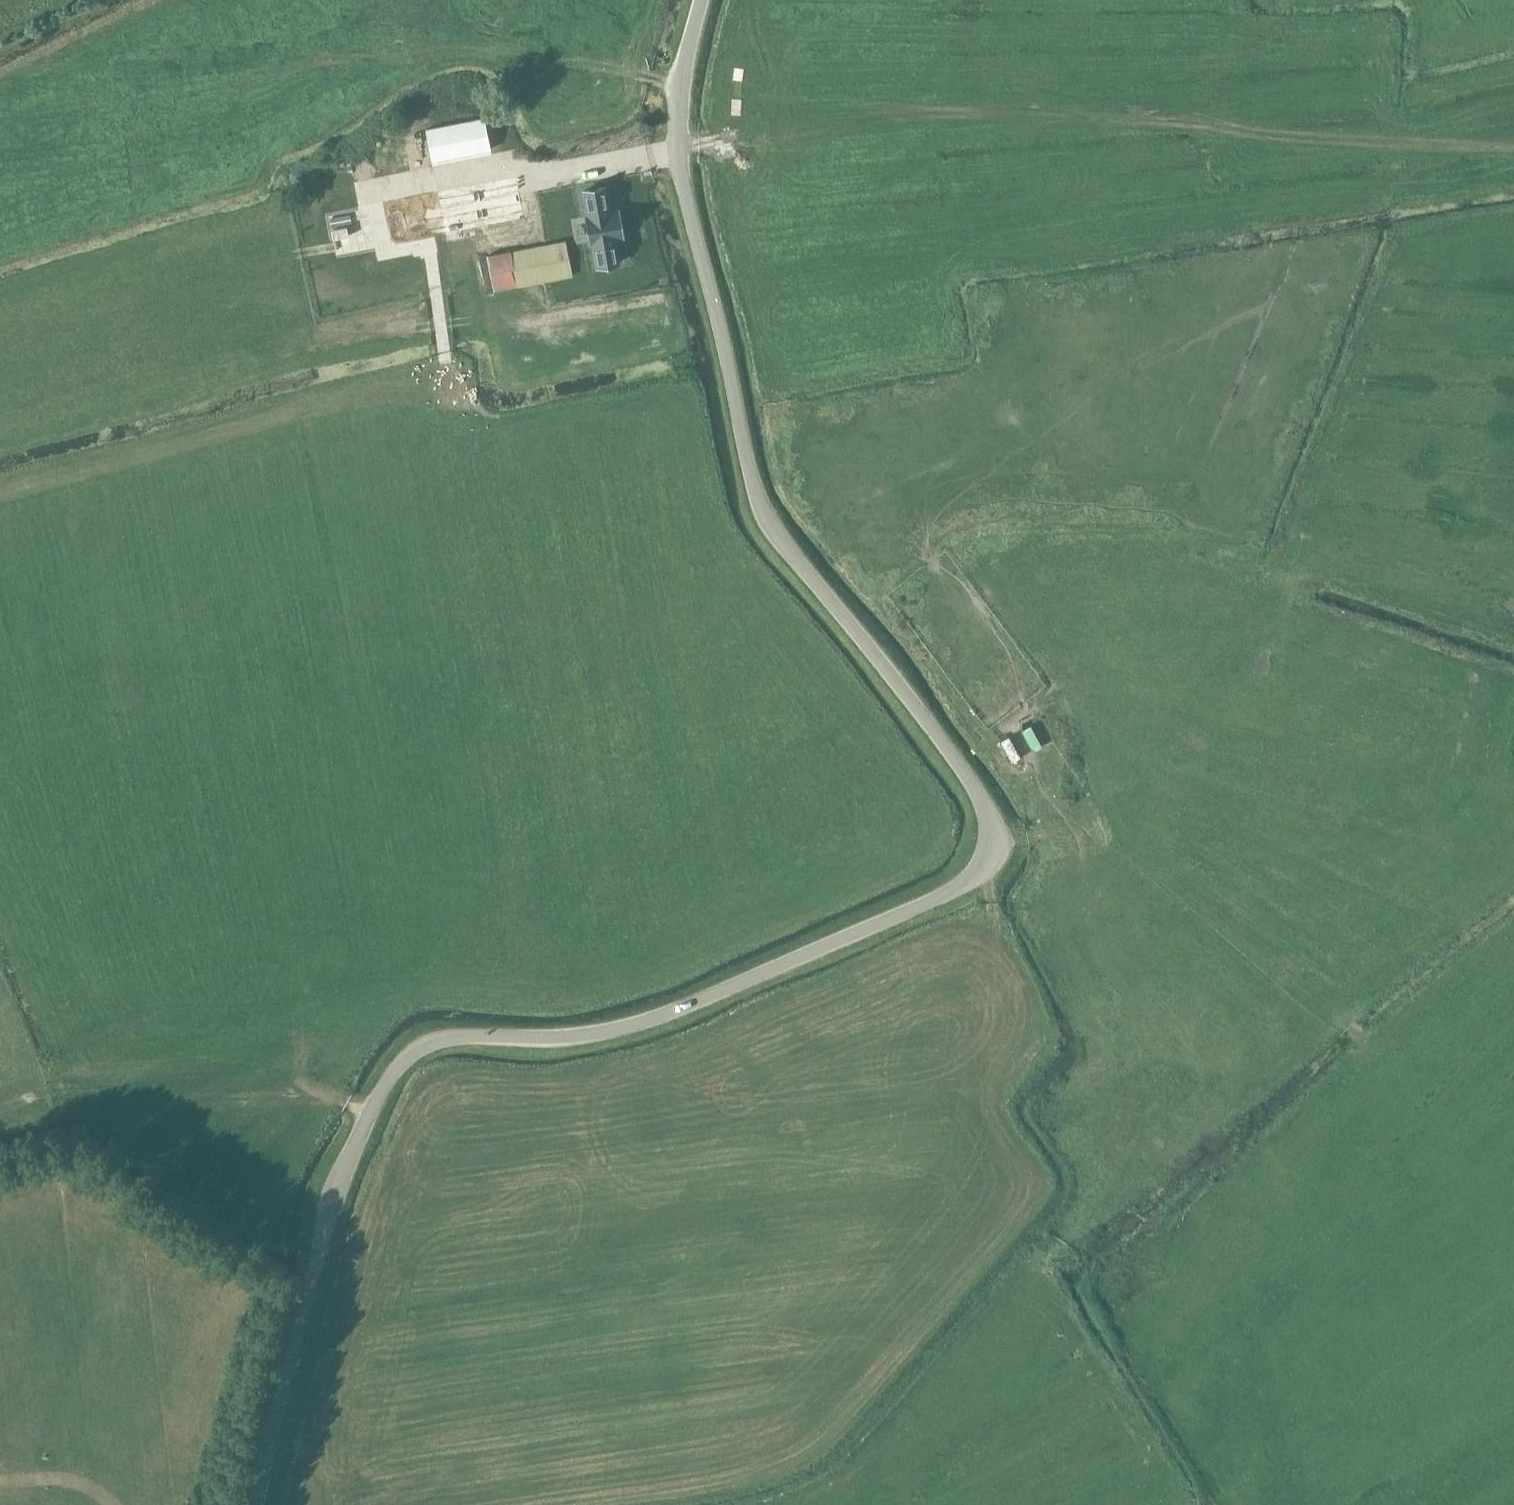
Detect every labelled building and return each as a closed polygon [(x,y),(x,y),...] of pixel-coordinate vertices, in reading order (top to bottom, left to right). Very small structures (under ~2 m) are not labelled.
[(483,118),(426,129),(432,162),(489,151),(483,118)] [(524,219),(517,181),(516,177),(438,192),(442,213),(425,218),(430,248),(465,240),(464,231),(524,219)] [(604,187),(584,191),(589,216),(586,217),(591,242),(593,241),(598,267),(618,263),(613,238),(623,236),(618,211),(609,213),(604,187)] [(572,277),(569,257),(566,241),(488,255),(495,291),(572,277)]
